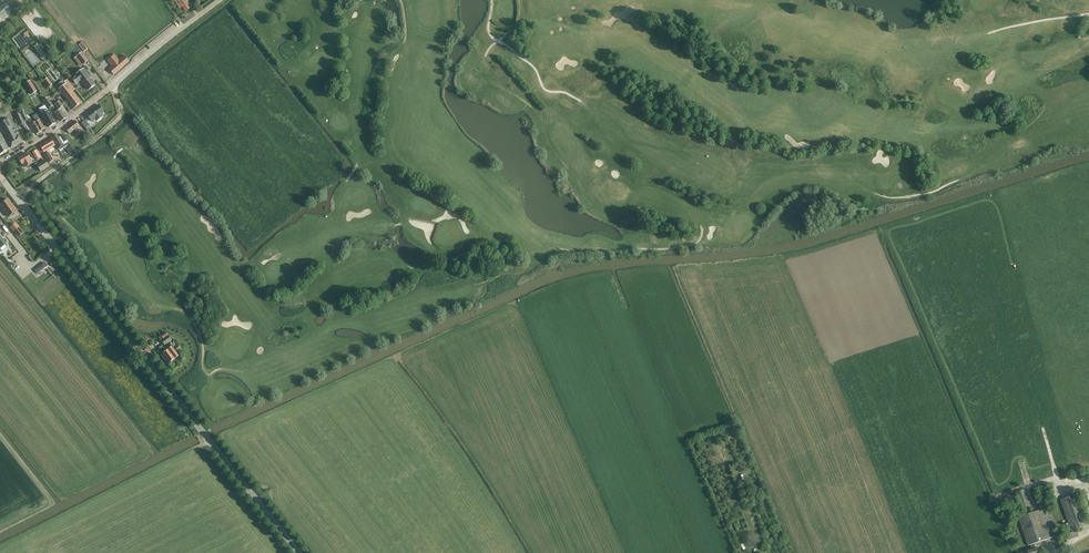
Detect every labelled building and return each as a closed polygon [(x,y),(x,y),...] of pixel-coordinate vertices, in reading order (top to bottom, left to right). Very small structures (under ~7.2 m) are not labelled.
[(187,3),(185,0),(174,0),(180,8),(182,6),(186,11),(191,8),(187,3)] [(5,6),(0,9),(0,25),(12,15),(5,6)] [(22,34),(14,39),(21,49),(29,44),(22,34)] [(82,42),(78,45),(84,52),(88,49),(82,42)] [(37,44),(34,47),(35,48),(37,52),(40,56),(43,60),(47,57),(41,49),(39,46),(37,44)] [(88,61),(82,52),(76,57),(83,65),(88,61)] [(125,57),(120,61),(115,55),(107,61),(113,68),(110,70),(114,75),(129,61),(125,57)] [(77,75),(73,79),(77,84),(81,81),(88,90),(95,85),(89,77),(90,76),(85,69),(77,75)] [(43,81),(48,88),(53,84),(48,78),(43,81)] [(62,93),(70,104),(74,108),(81,103),(72,91),(75,89),(67,79),(64,81),(63,80),(56,85),(60,90),(59,91),(61,94),(62,93)] [(24,84),(31,95),(37,91),(30,80),(24,84)] [(53,106),(48,98),(44,101),(49,108),(53,106)] [(60,110),(55,113),(58,117),(61,121),(69,115),(59,101),(56,104),(60,110)] [(96,106),(86,114),(92,122),(95,120),(97,122),(103,116),(102,114),(105,112),(99,104),(98,104),(96,106)] [(48,110),(41,114),(49,127),(56,123),(48,110)] [(19,111),(14,113),(20,125),(22,124),(24,128),(27,127),(19,111)] [(20,137),(9,119),(0,124),(0,128),(11,148),(22,142),(20,137)] [(36,122),(30,125),(33,130),(36,134),(42,131),(42,130),(45,128),(44,126),(42,124),(40,120),(36,122),(36,121),(36,122)] [(85,120),(81,123),(86,128),(88,127),(89,125),(85,120)] [(80,127),(79,125),(75,121),(66,128),(69,132),(70,134),(73,132),(80,127)] [(9,149),(0,133),(0,154),(9,149)] [(63,145),(59,139),(56,134),(51,138),(56,146),(58,148),(63,145)] [(55,146),(53,143),(50,138),(40,145),(42,149),(45,153),(55,146)] [(37,149),(32,152),(37,160),(41,157),(37,149)] [(27,153),(18,159),(22,165),(24,168),(33,163),(27,153)] [(55,160),(50,153),(44,157),(49,164),(55,160)] [(40,172),(49,166),(45,160),(37,165),(40,172)] [(9,217),(17,211),(8,199),(0,205),(9,217)] [(15,224),(11,227),(19,237),(23,233),(15,224)] [(7,253),(4,256),(12,266),(15,263),(7,253)] [(47,266),(45,263),(35,271),(38,274),(47,266)] [(172,340),(168,335),(161,341),(164,346),(172,340)] [(172,347),(167,350),(163,354),(170,362),(178,356),(177,354),(178,353),(176,350),(175,351),(172,347)] [(1019,498),(1018,498),(1022,512),(1032,507),(1027,495),(1026,495),(1024,490),(1018,492),(1019,498)] [(1049,491),(1041,493),(1044,505),(1052,503),(1049,491)] [(1088,526),(1086,520),(1077,494),(1060,500),(1071,531),(1088,526)] [(1049,507),(1018,517),(1028,546),(1031,545),(1033,549),(1027,551),(1028,552),(1037,552),(1036,548),(1035,549),(1034,544),(1059,535),(1049,507)]
